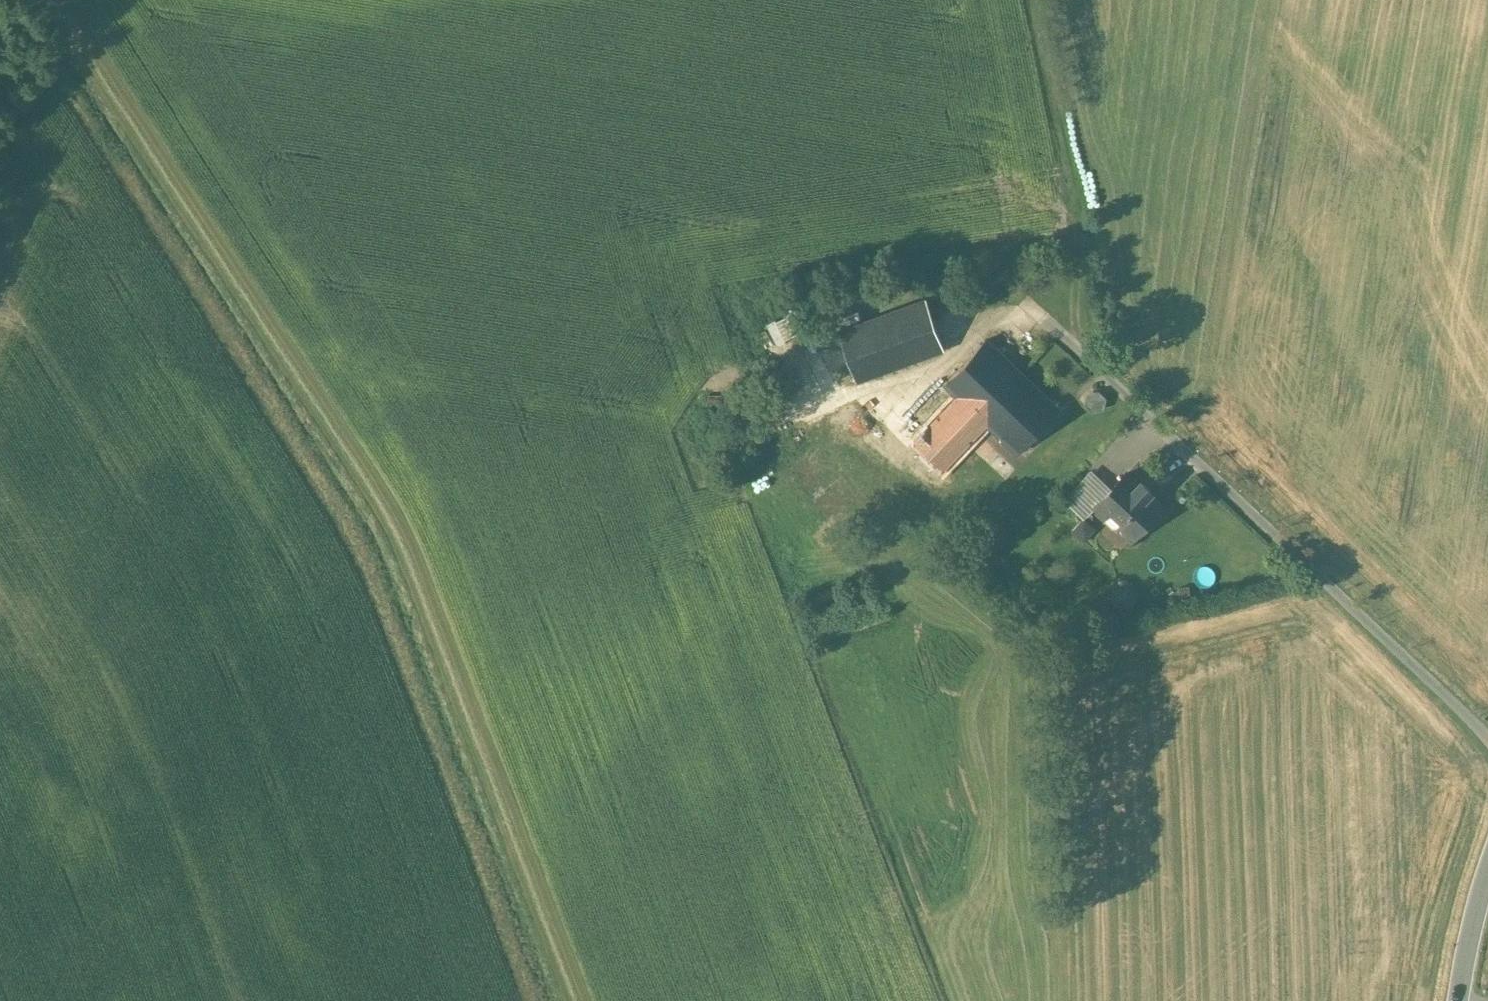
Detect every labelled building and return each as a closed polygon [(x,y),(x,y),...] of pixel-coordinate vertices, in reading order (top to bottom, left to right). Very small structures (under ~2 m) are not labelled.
[(926,299),(839,330),(857,379),(943,348),(926,299)] [(793,314),(771,322),(779,343),(802,335),(793,314)] [(985,339),(945,381),(958,393),(977,411),(1017,369),(985,339)] [(1017,369),(977,411),(988,421),(1019,451),(1059,408),(1017,369)] [(1093,389),(1089,405),(1106,409),(1110,393),(1093,389)] [(958,393),(911,442),(941,471),(988,421),(977,411),(958,393)] [(867,402),(837,431),(857,452),(887,422),(867,402)] [(1127,471),(1095,504),(1105,513),(1105,518),(1112,525),(1119,525),(1131,536),(1162,504),(1149,492),(1152,489),(1141,479),(1139,482),(1127,471)]
